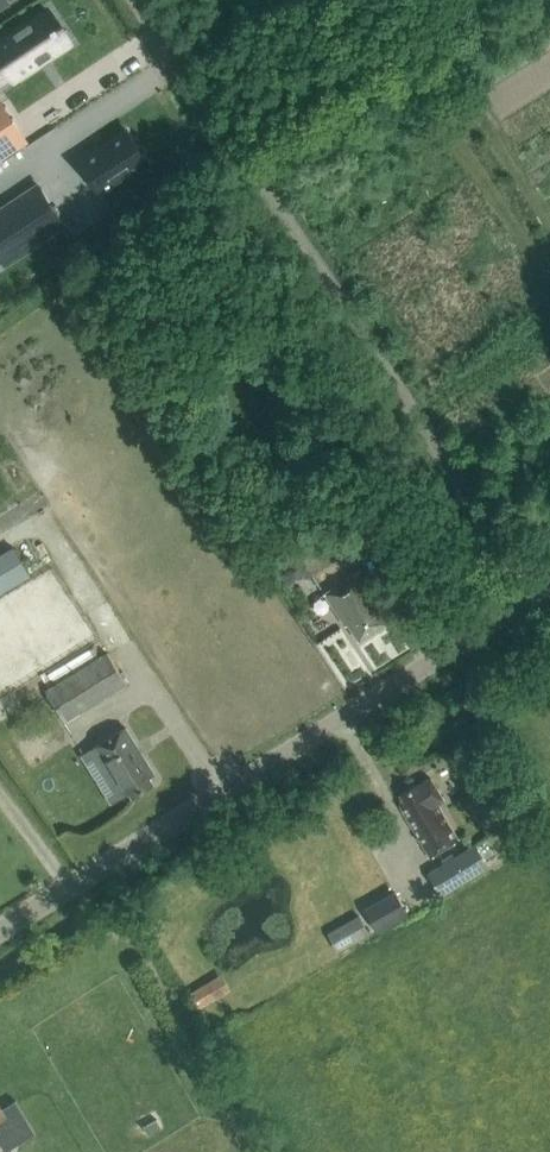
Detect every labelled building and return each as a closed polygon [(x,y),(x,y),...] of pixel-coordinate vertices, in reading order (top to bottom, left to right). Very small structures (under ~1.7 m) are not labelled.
[(49,10),(0,42),(0,57),(14,78),(70,41),(49,10)] [(23,135),(0,100),(0,151),(23,135)] [(149,161),(128,129),(98,149),(96,146),(78,158),(103,196),(121,184),(119,181),(149,161)] [(47,196),(0,227),(0,255),(13,275),(73,236),(47,196)] [(312,574),(347,551),(337,535),(302,558),(312,574)] [(30,572),(15,547),(0,556),(0,590),(30,572)] [(359,639),(388,621),(373,599),(377,597),(359,571),(325,593),(346,625),(349,623),(359,639)] [(106,652),(45,689),(64,720),(125,682),(106,652)] [(148,775),(153,772),(124,726),(94,745),(125,793),(130,790),(133,795),(153,782),(148,775)] [(458,840),(437,805),(444,800),(430,778),(418,785),(400,795),(404,803),(399,806),(430,857),(458,840)] [(487,867),(475,846),(430,873),(442,893),(487,867)] [(409,914),(396,890),(364,908),(378,932),(409,914)] [(370,934),(359,915),(330,931),(340,949),(352,943),(354,949),(369,941),(366,936),(370,934)] [(190,992),(199,1007),(230,989),(221,973),(190,992)] [(0,1108),(0,1124),(3,1128),(0,1130),(0,1144),(4,1151),(35,1132),(15,1099),(0,1108)]
